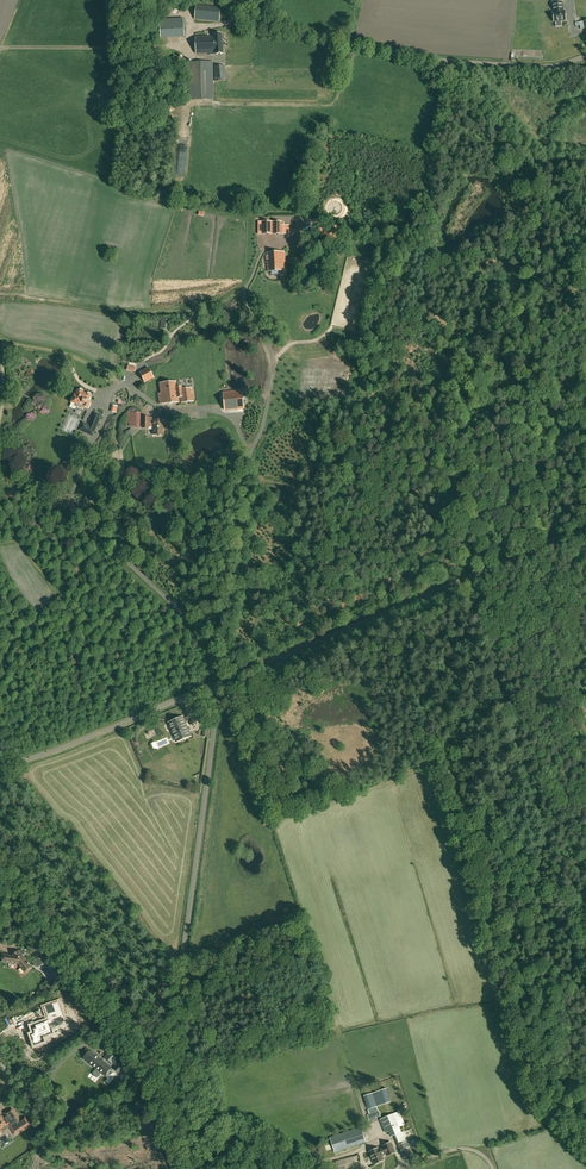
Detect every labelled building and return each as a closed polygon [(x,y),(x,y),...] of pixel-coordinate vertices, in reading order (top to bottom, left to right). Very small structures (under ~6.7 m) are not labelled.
[(553,12),(554,22),(566,20),(564,11),(563,11),(561,0),(552,0),(553,12)] [(196,5),(195,19),(219,21),(221,8),(196,5)] [(186,37),(185,18),(161,19),(162,38),(186,37)] [(213,36),(207,36),(195,37),(196,54),(209,53),(209,55),(215,55),(215,54),(223,54),(222,34),(213,34),(213,36)] [(189,100),(214,99),(213,62),(188,62),(189,100)] [(214,67),(216,81),(226,80),(225,66),(214,67)] [(282,234),(282,225),(282,222),(262,222),(262,234),(282,234)] [(328,238),(331,228),(320,225),(317,235),(328,238)] [(285,270),(284,252),(267,253),(268,271),(285,270)] [(140,372),(143,379),(145,382),(153,377),(148,368),(140,372)] [(178,397),(181,397),(181,402),(194,401),(193,388),(183,389),(182,386),(177,387),(176,381),(159,383),(161,394),(158,394),(159,404),(179,403),(178,397)] [(71,403),(69,407),(75,409),(76,407),(82,410),(84,407),(85,407),(87,408),(88,409),(91,402),(89,401),(90,401),(92,396),(91,396),(92,395),(91,393),(89,392),(87,393),(86,393),(83,392),(84,391),(83,389),(81,388),(79,389),(78,389),(77,390),(73,388),(70,394),(74,395),(73,397),(72,398),(71,398),(71,399),(71,400),(71,401),(71,402),(71,403)] [(78,431),(93,437),(101,415),(95,412),(90,425),(81,422),(78,431)] [(130,423),(130,426),(139,427),(140,412),(128,412),(128,423),(130,423)] [(143,416),(142,427),(149,428),(149,426),(154,426),(153,435),(163,435),(163,419),(154,419),(154,416),(143,416)] [(156,487),(146,480),(142,486),(152,493),(156,487)] [(183,717),(169,723),(176,741),(190,736),(183,717)] [(25,972),(31,967),(29,965),(30,965),(26,959),(27,959),(24,955),(25,954),(22,949),(12,956),(3,955),(2,962),(19,964),(25,972)] [(43,954),(33,961),(35,965),(37,964),(38,966),(46,960),(43,954)] [(51,1010),(50,1011),(46,1012),(41,1014),(42,1016),(41,1016),(42,1017),(42,1018),(29,1022),(30,1024),(29,1024),(30,1026),(31,1026),(32,1029),(30,1030),(34,1042),(40,1040),(37,1034),(45,1031),(43,1026),(54,1022),(57,1021),(56,1018),(59,1017),(58,1013),(60,1012),(61,1011),(58,1003),(51,1005),(52,1008),(53,1010),(51,1011),(51,1010)] [(111,1068),(103,1061),(89,1050),(83,1058),(105,1075),(111,1068)] [(120,1062),(116,1059),(117,1057),(110,1051),(105,1057),(112,1063),(116,1066),(114,1069),(119,1073),(121,1070),(127,1075),(131,1071),(126,1066),(120,1061),(120,1062)] [(388,1088),(365,1096),(370,1109),(393,1102),(388,1088)] [(3,1132),(1,1129),(8,1124),(14,1134),(30,1124),(25,1116),(20,1120),(17,1116),(12,1108),(4,1113),(5,1115),(4,1117),(3,1116),(3,1117),(0,1113),(0,1134),(3,1132)] [(388,1132),(390,1137),(394,1136),(398,1146),(399,1145),(403,1158),(413,1154),(407,1142),(408,1141),(404,1131),(401,1132),(397,1122),(403,1119),(399,1111),(380,1119),(385,1133),(388,1132)] [(335,1153),(366,1142),(361,1127),(330,1137),(335,1153)] [(391,1142),(382,1146),(382,1147),(379,1148),(379,1147),(368,1151),(374,1165),(384,1160),(382,1156),(386,1154),(387,1156),(396,1152),(391,1142)]
